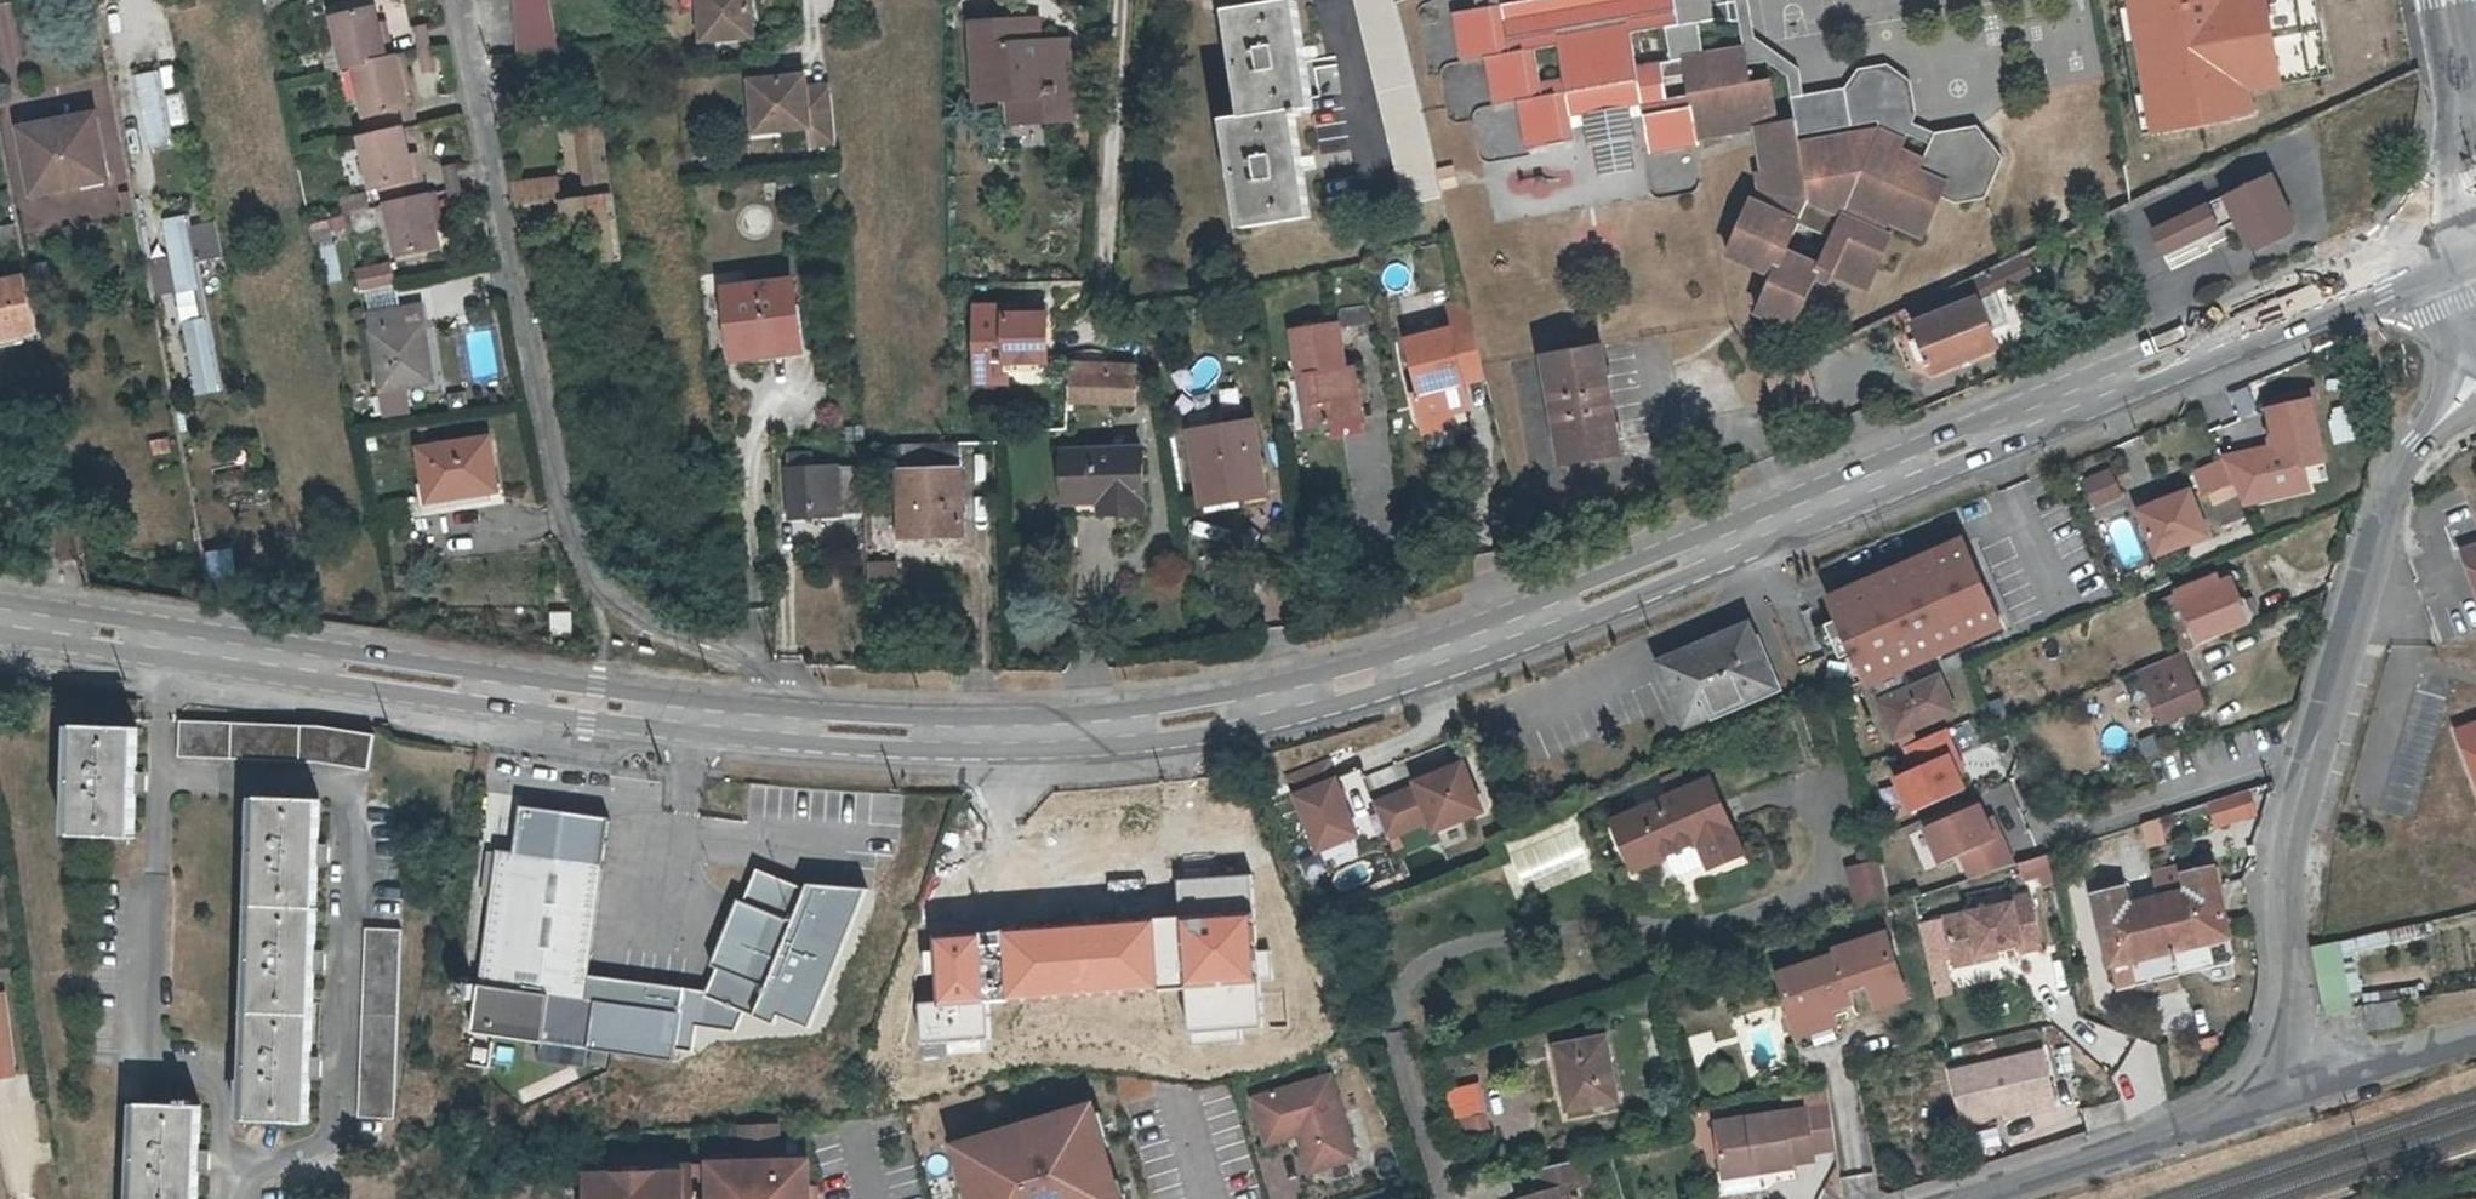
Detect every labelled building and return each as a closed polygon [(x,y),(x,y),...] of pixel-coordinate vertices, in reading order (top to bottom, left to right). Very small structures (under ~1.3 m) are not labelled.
[(519,52),(559,48),(549,0),(514,0),(519,52)] [(764,44),(760,0),(699,0),(703,49),(764,44)] [(1401,209),(1439,201),(1391,0),(1352,0),(1401,209)] [(1647,108),(1656,155),(1703,146),(1703,140),(1761,130),(1770,175),(1764,176),(1768,198),(1764,207),(1758,205),(1733,258),(1771,274),(1773,268),(1785,271),(1765,316),(1802,332),(1824,280),(1829,270),(1797,256),(1808,228),(1841,243),(1833,262),(1844,267),(1839,277),(1876,292),(1899,240),(1891,236),(1896,225),(1931,239),(1949,198),(1962,205),(1981,201),(1998,162),(1973,128),(1926,135),(1920,146),(1917,160),(1894,149),(1893,144),(1881,130),(1803,144),(1802,134),(1799,121),(1782,123),(1774,78),(1752,82),(1744,65),(1741,51),(1706,57),(1700,25),(1716,22),(1730,22),(1726,4),(1730,3),(1729,0),(1728,0),(1485,0),(1478,4),(1480,17),(1458,20),(1468,69),(1491,65),(1500,113),(1526,108),(1534,155),(1582,145),(1578,122),(1647,108)] [(1747,0),(1732,0),(1741,51),(1744,65),(1768,61),(1791,78),(1799,121),(1802,134),(1882,120),(1881,130),(1893,144),(1901,135),(1920,146),(1926,135),(1908,124),(1919,109),(1912,75),(1889,60),(1861,64),(1847,85),(1806,92),(1802,67),(1756,37),(1747,0)] [(2139,131),(2254,112),(2249,80),(2279,75),(2267,0),(2118,0),(2139,131)] [(392,58),(388,39),(382,40),(379,24),(375,7),(335,15),(347,68),(355,66),(392,58)] [(1270,127),(1251,130),(1268,237),(1337,226),(1322,122),(1339,120),(1319,12),(1255,23),(1270,127)] [(1033,18),(1017,20),(1019,42),(1034,40),(1033,18)] [(1023,99),(1024,122),(1073,118),(1066,37),(1034,40),(1019,42),(1017,20),(963,25),(970,102),(1003,100),(1023,99)] [(385,23),(379,24),(382,40),(388,39),(385,23)] [(355,66),(369,136),(403,128),(400,113),(408,112),(405,95),(402,79),(408,78),(403,55),(392,58),(355,66)] [(151,141),(176,136),(163,69),(138,74),(151,141)] [(805,71),(785,74),(792,125),(809,123),(811,141),(837,139),(832,89),(807,91),(805,71)] [(792,125),(785,74),(751,77),(757,128),(787,125),(792,125)] [(410,94),(408,78),(402,79),(405,95),(410,94)] [(1005,124),(1024,122),(1023,99),(1003,100),(1005,124)] [(583,115),(595,195),(616,192),(605,113),(583,115)] [(75,119),(24,128),(36,191),(82,182),(81,178),(106,173),(96,117),(75,121),(75,119)] [(795,143),(811,141),(809,123),(792,125),(795,143)] [(378,188),(381,200),(382,206),(417,198),(403,128),(369,136),(359,138),(370,190),(378,188)] [(2269,175),(2216,200),(2243,258),(2296,233),(2269,175)] [(510,182),(515,206),(565,199),(563,176),(510,182)] [(565,199),(569,225),(598,221),(604,264),(625,261),(616,192),(595,195),(565,199)] [(435,250),(432,232),(429,218),(436,216),(431,194),(417,198),(382,206),(392,259),(435,250)] [(521,230),(569,225),(565,199),(515,206),(521,230)] [(373,208),(382,206),(381,200),(371,202),(345,207),(346,214),(373,208)] [(2203,206),(2145,235),(2158,260),(2215,231),(2203,206)] [(376,220),(373,208),(346,214),(349,225),(376,220)] [(167,221),(174,255),(181,291),(201,286),(208,319),(189,323),(204,390),(229,384),(202,259),(227,254),(219,220),(195,225),(194,216),(167,221)] [(439,231),(436,216),(429,218),(432,232),(439,231)] [(317,246),(321,283),(337,281),(333,244),(317,246)] [(157,296),(181,291),(174,255),(150,260),(157,296)] [(389,262),(351,266),(354,291),(392,287),(389,262)] [(1836,285),(1839,277),(1844,267),(1833,262),(1829,270),(1824,280),(1836,285)] [(2025,262),(1982,281),(1988,294),(2030,275),(2025,262)] [(42,339),(29,279),(0,285),(0,348),(42,339)] [(801,286),(729,295),(738,366),(810,357),(801,286)] [(1904,328),(1924,381),(1994,353),(1973,299),(1904,328)] [(1362,304),(1339,307),(1341,323),(1364,320),(1362,304)] [(406,307),(371,314),(386,390),(433,382),(422,325),(409,327),(406,307)] [(1009,308),(978,308),(978,388),(1012,388),(1012,371),(1059,370),(1058,314),(1009,315),(1009,308)] [(1409,407),(1416,439),(1447,432),(1445,425),(1463,421),(1457,397),(1455,390),(1480,384),(1463,311),(1443,316),(1449,340),(1402,351),(1415,406),(1409,407)] [(1295,333),(1308,427),(1366,419),(1359,368),(1352,369),(1346,325),(1295,333)] [(1599,340),(1541,348),(1558,458),(1616,449),(1599,340)] [(1801,362),(1763,377),(1774,417),(1815,401),(1801,362)] [(1145,369),(1079,366),(1079,401),(1077,401),(1077,408),(1144,409),(1145,369)] [(1489,386),(1480,384),(1455,390),(1457,397),(1489,386)] [(2266,447),(2219,456),(2240,511),(2309,494),(2304,472),(2324,467),(2310,400),(2259,412),(2266,447)] [(1263,423),(1192,434),(1205,514),(1275,503),(1263,423)] [(1455,434),(1447,432),(1416,439),(1425,441),(1455,434)] [(493,444),(426,455),(435,506),(501,494),(493,444)] [(1123,503),(1124,515),(1152,513),(1150,449),(1072,453),(1073,503),(1109,503),(1123,503)] [(813,455),(789,456),(793,516),(863,512),(860,466),(815,467),(813,455)] [(2109,472),(2082,485),(2092,507),(2120,494),(2109,472)] [(969,542),(968,475),(907,477),(909,543),(969,542)] [(2184,496),(2135,516),(2152,558),(2201,539),(2184,496)] [(1954,541),(1817,602),(1858,695),(1996,634),(1954,541)] [(2462,552),(2470,571),(2475,557),(2475,547),(2462,552)] [(896,580),(895,559),(864,561),(864,581),(896,580)] [(2251,625),(2240,601),(2236,603),(2227,583),(2217,587),(2213,578),(2171,596),(2194,650),(2251,625)] [(1677,736),(1774,695),(1744,625),(1647,666),(1677,736)] [(2141,671),(2163,725),(2204,708),(2183,654),(2141,671)] [(1937,676),(1872,702),(1889,744),(1954,717),(1937,676)] [(60,772),(57,817),(115,820),(122,712),(63,708),(60,756),(55,755),(54,772),(60,772)] [(173,754),(310,761),(363,770),(370,735),(315,725),(175,718),(173,754)] [(2457,733),(2475,786),(2475,726),(2457,733)] [(1907,772),(1884,782),(1901,822),(1961,796),(1954,778),(1963,774),(1944,731),(1898,751),(1907,772)] [(1472,754),(1374,794),(1392,838),(1435,821),(1441,834),(1496,812),(1472,754)] [(1335,756),(1290,775),(1324,853),(1368,834),(1335,756)] [(1619,818),(1641,871),(1703,845),(1713,869),(1752,853),(1720,776),(1619,818)] [(228,1067),(224,1113),(286,1117),(301,791),(244,788),(241,832),(234,831),(233,850),(240,850),(234,941),(228,940),(227,959),(233,959),(229,1049),(222,1048),(220,1066),(228,1067)] [(2248,790),(2206,803),(2213,828),(2256,815),(2248,790)] [(585,972),(605,813),(486,793),(475,851),(494,853),(474,985),(472,1000),(467,1025),(668,1051),(670,1041),(685,1042),(690,1018),(732,1025),(744,1004),(700,987),(585,972)] [(1977,800),(1915,823),(1931,864),(1957,854),(1964,875),(2011,858),(1993,810),(1982,814),(1977,800)] [(2142,847),(2157,844),(2152,820),(2137,823),(2142,847)] [(2019,887),(2048,879),(2042,854),(2012,862),(2019,887)] [(1856,912),(1886,902),(1877,861),(1846,867),(1856,912)] [(2117,885),(2089,892),(2111,978),(2230,949),(2209,862),(2181,869),(2185,888),(2122,904),(2117,885)] [(796,881),(751,865),(739,896),(731,894),(702,959),(711,962),(700,987),(744,1004),(796,881)] [(800,874),(796,881),(744,1004),(766,1014),(772,1003),(800,1013),(856,880),(800,874)] [(2033,894),(2023,897),(2035,948),(2045,946),(2033,894)] [(2035,948),(2023,897),(2013,899),(2014,903),(1947,919),(1957,958),(2001,947),(2023,942),(2025,950),(2035,948)] [(970,932),(922,935),(927,1005),(1174,987),(1169,917),(990,930),(991,943),(971,945),(970,932)] [(401,929),(364,927),(356,1116),(390,1117),(401,929)] [(1880,929),(1765,968),(1788,1035),(1902,995),(1880,929)] [(1241,953),(1268,1017),(1313,997),(1287,934),(1241,953)] [(2324,1012),(2351,1008),(2339,940),(2313,946),(2324,1012)] [(2004,956),(2001,947),(1957,958),(1959,967),(2004,956)] [(474,985),(457,983),(454,998),(472,1000),(474,985)] [(0,990),(0,1074),(20,1071),(9,989),(0,990)] [(2364,1006),(2368,1028),(2403,1024),(2399,1001),(2364,1006)] [(1616,1032),(1561,1043),(1572,1112),(1629,1101),(1616,1032)] [(2055,1108),(2041,1046),(1946,1068),(1959,1124),(2002,1115),(2003,1119),(2055,1108)] [(1337,1071),(1253,1095),(1269,1147),(1300,1139),(1311,1175),(1362,1159),(1337,1071)] [(1481,1083),(1450,1091),(1457,1119),(1488,1111),(1481,1083)] [(1830,1087),(1807,1090),(1809,1106),(1832,1103),(1830,1087)] [(183,1098),(174,1096),(174,1090),(160,1089),(159,1096),(123,1093),(120,1139),(113,1139),(113,1155),(120,1156),(118,1198),(177,1198),(183,1098)] [(961,1139),(978,1198),(1136,1198),(1106,1097),(961,1139)] [(1841,1151),(1834,1105),(1720,1122),(1728,1179),(1801,1168),(1801,1164),(1821,1161),(1820,1154),(1841,1151)] [(716,1155),(717,1198),(820,1198),(819,1152),(716,1155)] [(1542,1196),(1533,1198),(1572,1198),(1568,1187),(1592,1179),(1585,1158),(1533,1169),(1542,1196)] [(593,1169),(594,1198),(696,1198),(696,1166),(593,1169)]
